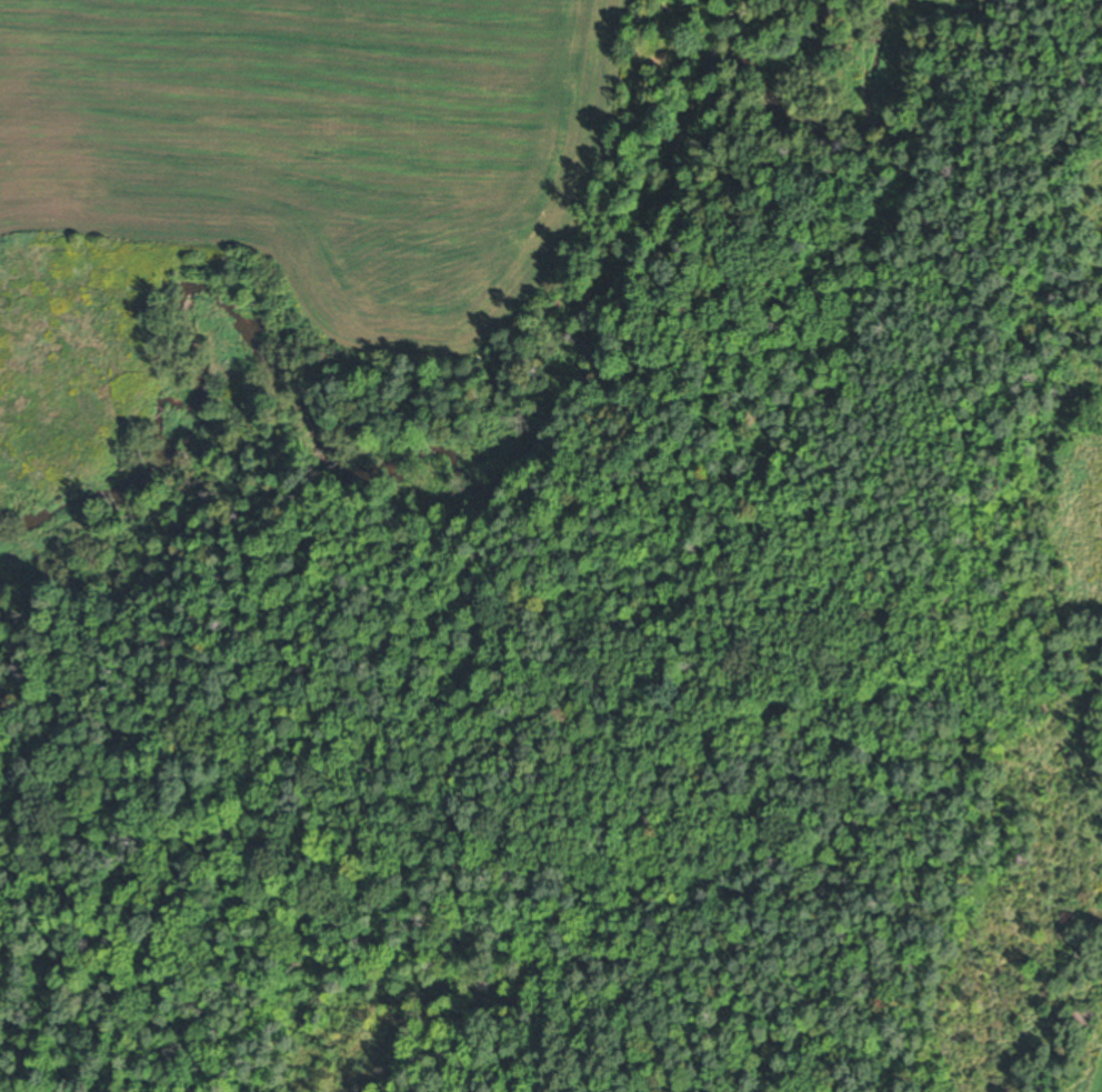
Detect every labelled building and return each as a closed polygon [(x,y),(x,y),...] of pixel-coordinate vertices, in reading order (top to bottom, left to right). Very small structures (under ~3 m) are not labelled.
[(671,0),(660,0),(656,7),(668,13),(675,2),(671,0)]
